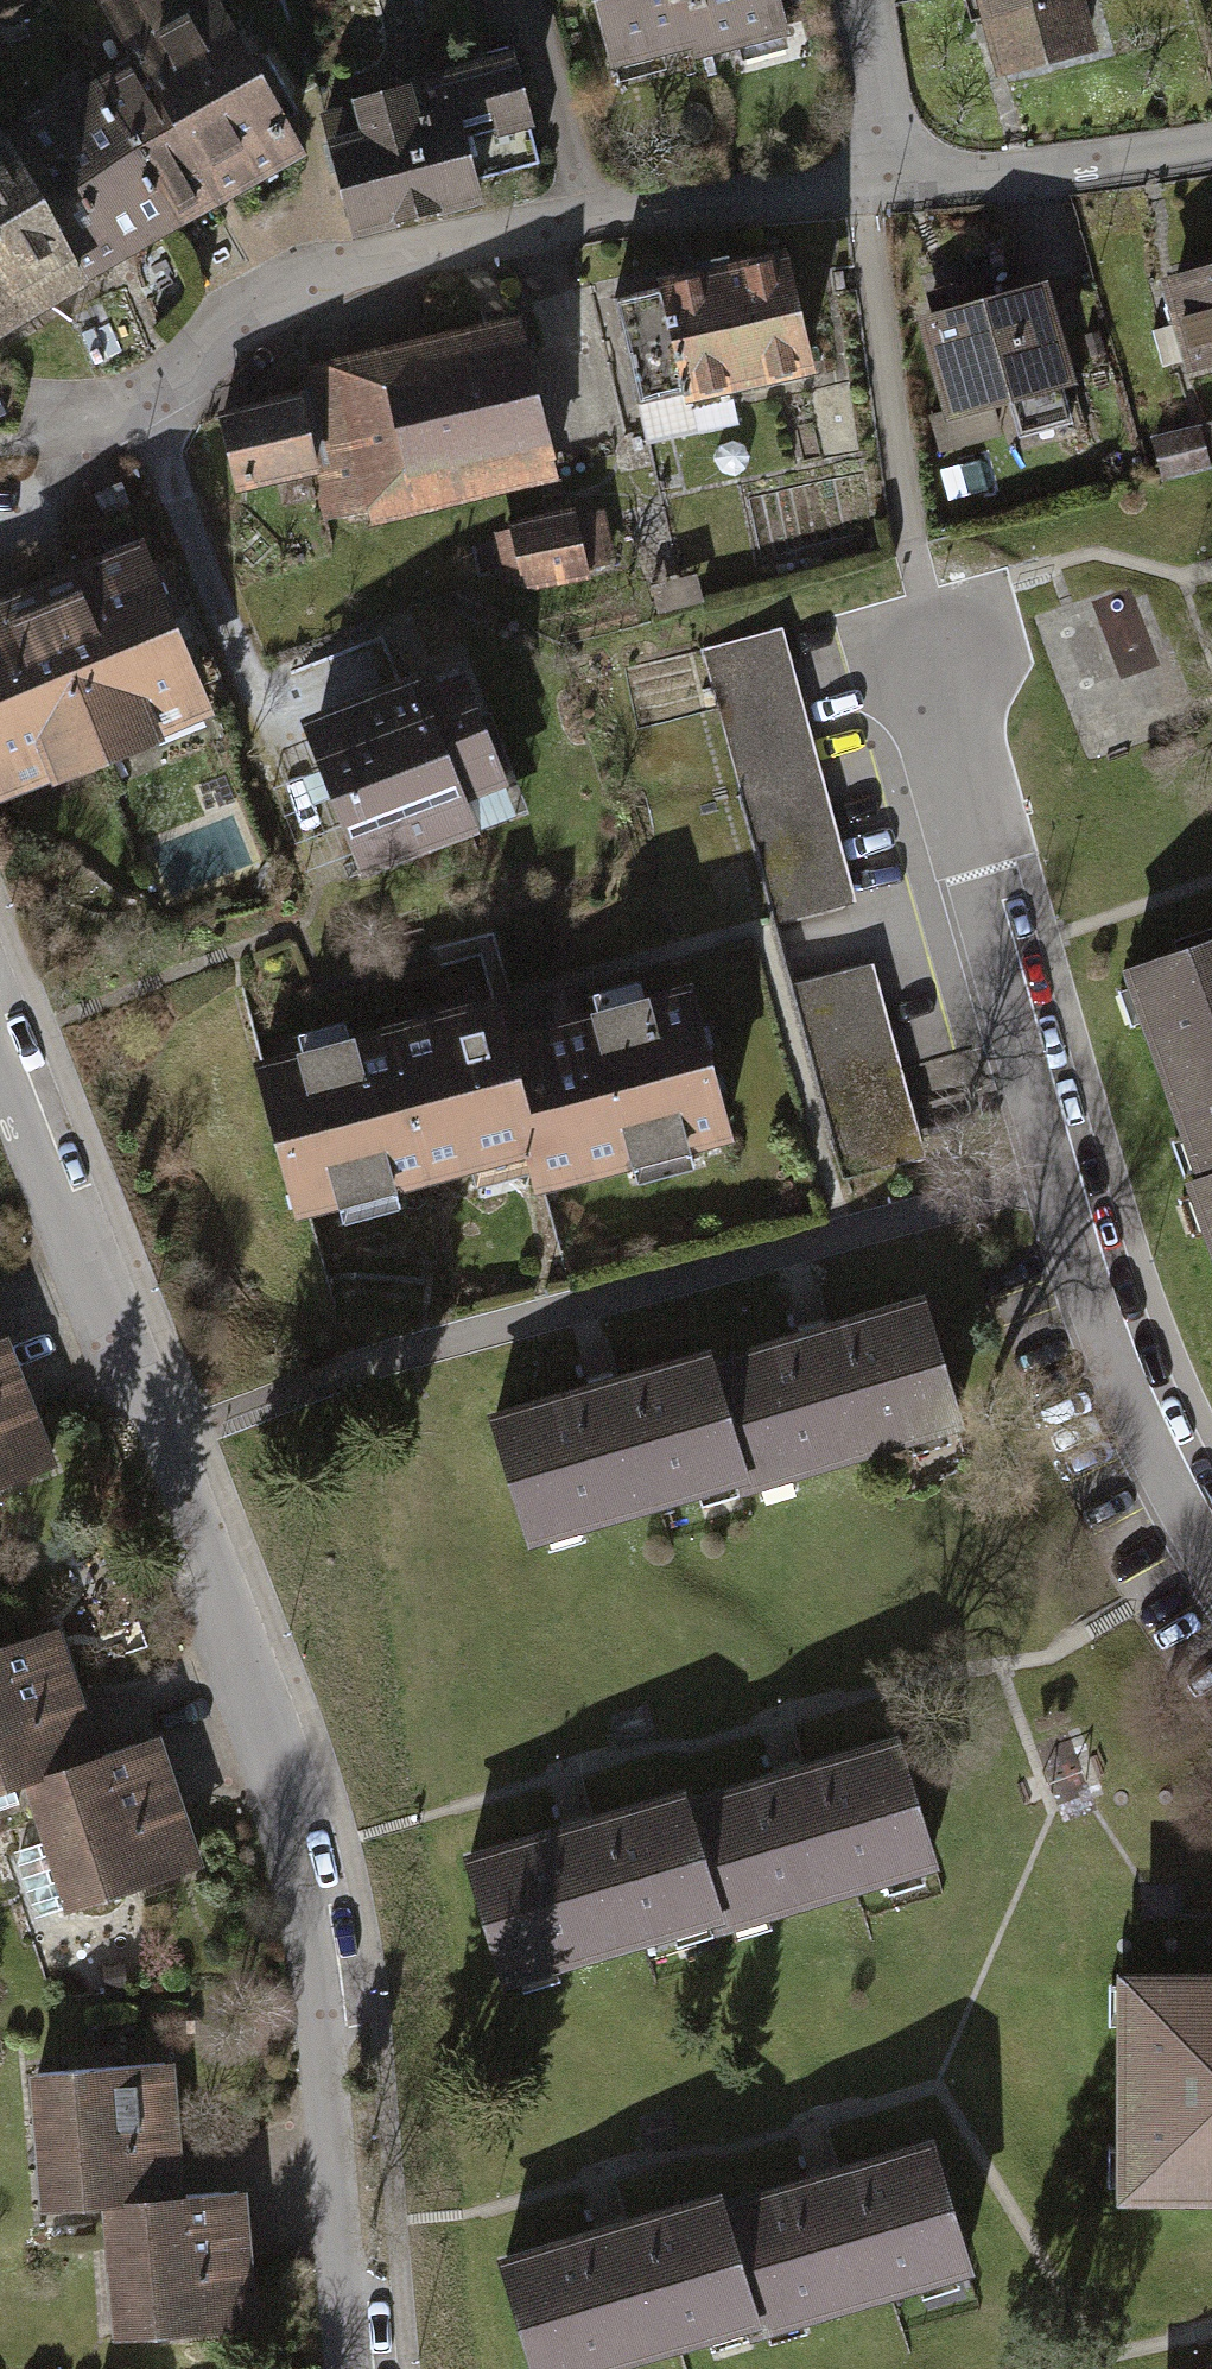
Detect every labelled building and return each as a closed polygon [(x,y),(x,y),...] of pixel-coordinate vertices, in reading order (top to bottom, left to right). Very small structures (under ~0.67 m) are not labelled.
[(308,145),(223,0),(104,0),(135,53),(5,130),(0,122),(0,327),(308,145)] [(692,58),(679,0),(593,0),(610,76),(692,58)] [(692,58),(775,40),(766,0),(679,0),(692,58)] [(1001,78),(1094,51),(1080,0),(979,0),(1001,78)] [(446,85),(330,115),(359,224),(475,194),(446,85)] [(616,295),(641,399),(807,360),(782,255),(616,295)] [(972,327),(998,424),(1144,385),(1119,288),(972,327)] [(509,318),(221,390),(245,486),(352,459),(366,511),(546,466),(509,318)] [(584,507),(514,523),(529,588),(599,571),(584,507)] [(46,595),(113,767),(218,726),(150,554),(46,595)] [(1068,687),(1161,667),(1144,588),(1051,608),(1068,687)] [(113,767),(46,595),(0,613),(0,793),(6,809),(113,767)] [(782,630),(703,651),(777,925),(856,904),(782,630)] [(471,667),(323,722),(377,868),(526,813),(471,667)] [(875,964),(794,984),(843,1179),(925,1159),(875,964)] [(1211,1178),(1211,964),(1150,983),(1211,1178)] [(728,1148),(688,989),(495,1038),(526,1161),(535,1196),(728,1148)] [(487,1008),(251,1067),(290,1220),(526,1161),(495,1038),(487,1008)] [(933,1300),(718,1363),(753,1481),(758,1499),(973,1436),(933,1300)] [(49,1468),(1,1342),(0,1342),(0,1486),(49,1468)] [(753,1481),(718,1363),(714,1350),(500,1413),(539,1544),(753,1481)] [(26,1773),(75,1743),(36,1622),(0,1634),(0,1781),(26,1773)] [(75,1743),(26,1773),(66,1896),(196,1854),(152,1718),(75,1743)] [(905,1735),(694,1799),(729,1917),(734,1933),(946,1869),(905,1735)] [(729,1917),(694,1799),(692,1791),(469,1857),(507,1983),(729,1917)] [(48,1845),(22,1850),(33,1917),(59,1913),(48,1845)] [(1129,1978),(1126,2198),(1211,2199),(1211,1979),(1129,1978)] [(26,2196),(104,2193),(172,2187),(166,2051),(20,2058),(26,2196)] [(940,2140),(731,2203),(768,2324),(773,2339),(981,2276),(940,2140)] [(172,2187),(104,2193),(110,2313),(251,2307),(245,2184),(172,2187)] [(768,2324),(731,2203),(727,2191),(505,2256),(539,2368),(616,2368),(768,2324)]
